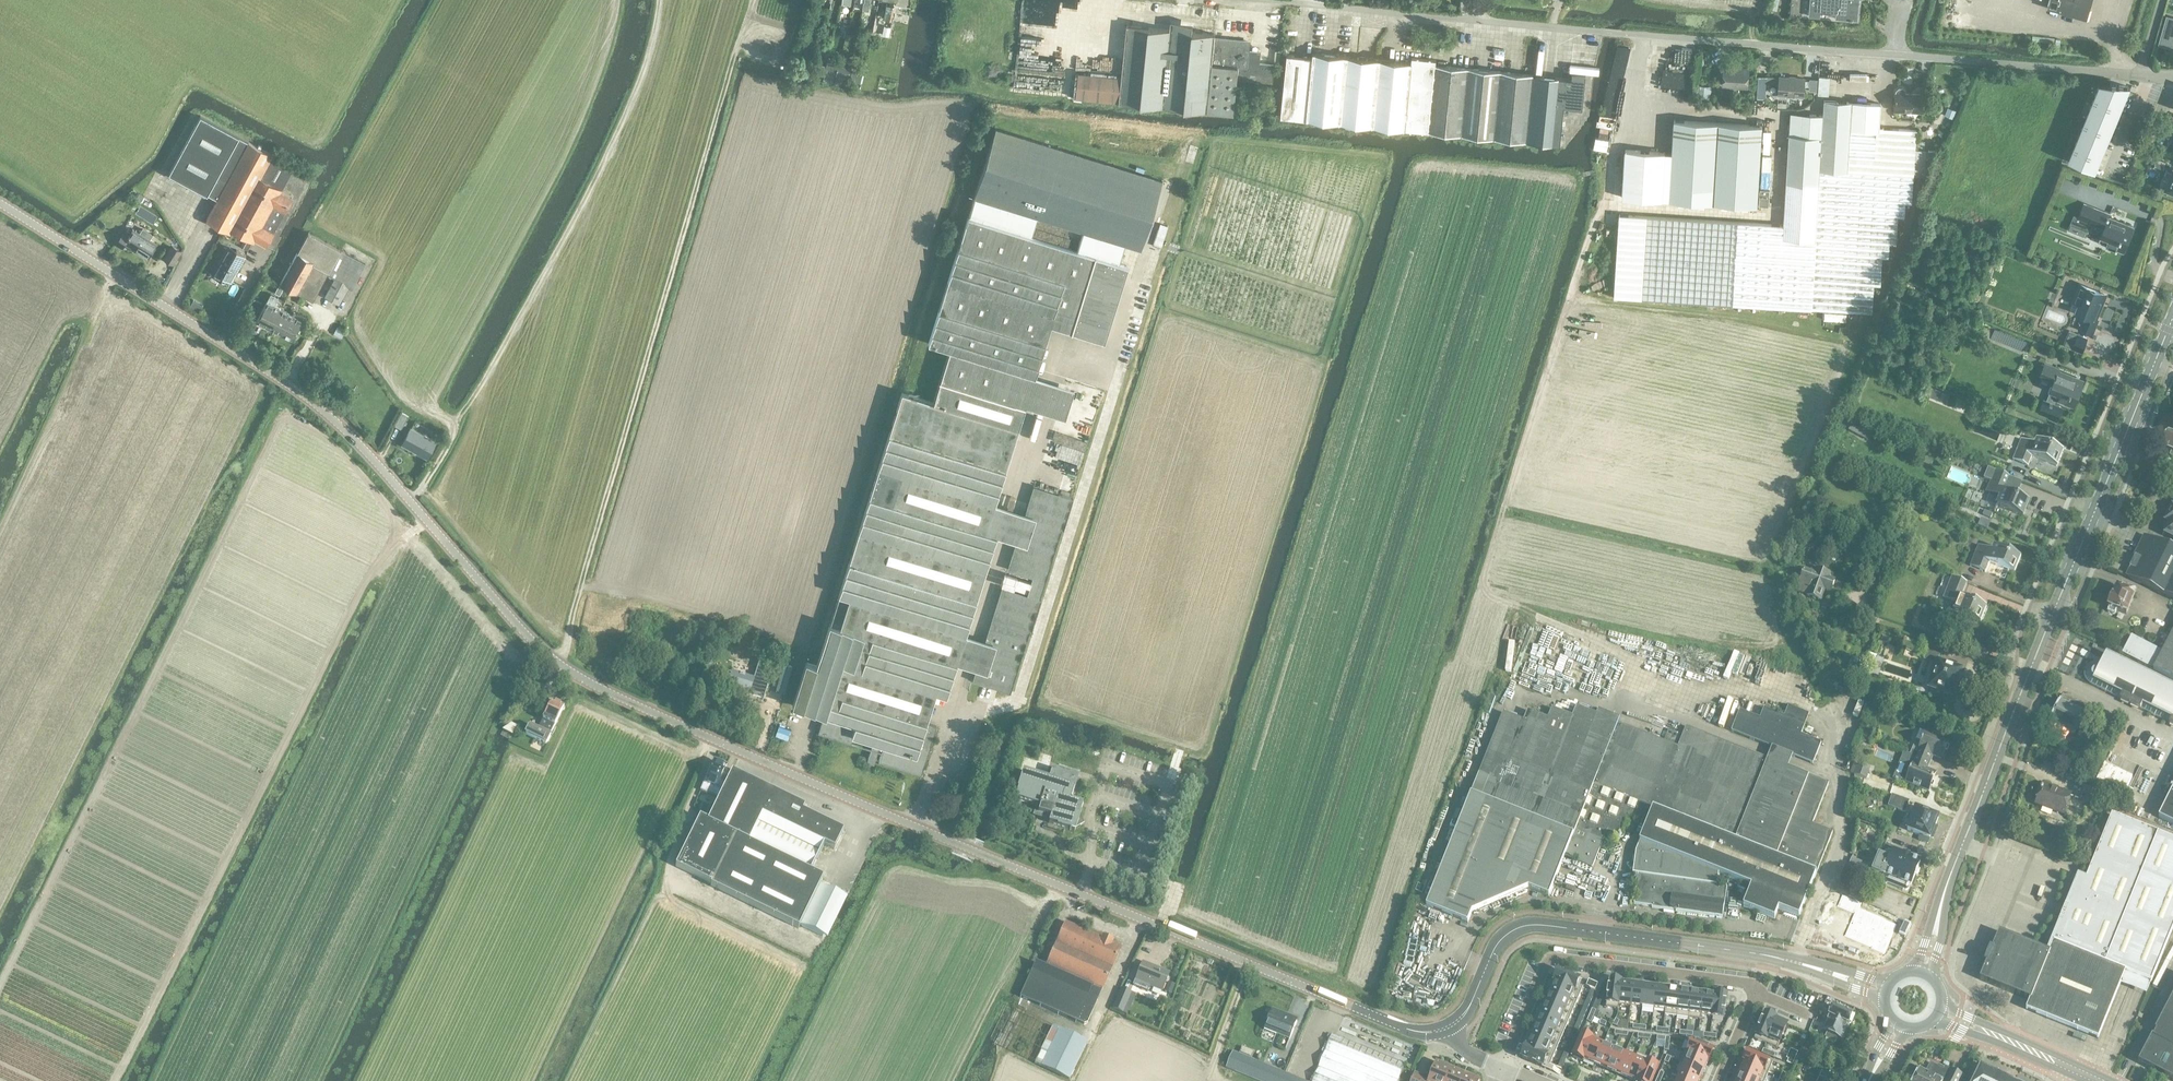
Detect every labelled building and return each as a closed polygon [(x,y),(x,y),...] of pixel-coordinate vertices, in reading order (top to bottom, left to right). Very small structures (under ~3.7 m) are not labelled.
[(805,29),(811,30),(819,0),(813,0),(805,29)] [(864,2),(863,2),(862,10),(868,10),(870,0),(864,0),(864,2)] [(1790,15),(1857,21),(1859,0),(1792,0),(1790,15)] [(2048,4),(2085,15),(2090,0),(2049,0),(2048,4)] [(891,18),(894,4),(886,3),(883,17),(891,18)] [(2172,48),(2172,16),(2165,14),(2157,44),(2172,48)] [(1273,81),(1275,64),(1259,62),(1260,51),(1249,50),(1250,41),(1215,37),(1215,34),(1127,24),(1122,76),(1079,72),(1076,97),(1119,101),(1119,102),(1234,113),(1238,78),(1273,81)] [(810,51),(813,37),(804,35),(800,49),(810,51)] [(1617,43),(1604,111),(1614,113),(1619,88),(1623,88),(1631,46),(1617,43)] [(1424,130),(1430,131),(1436,64),(1436,59),(1431,59),(1431,58),(1429,57),(1429,59),(1419,58),(1419,56),(1417,56),(1417,57),(1412,57),(1411,62),(1313,52),(1313,57),(1287,54),(1281,116),(1306,119),(1410,129),(1410,130),(1412,130),(1412,129),(1422,130),(1422,132),(1424,132),(1424,130)] [(822,75),(825,65),(816,63),(814,73),(822,75)] [(848,78),(851,66),(838,63),(836,75),(848,78)] [(1436,64),(1430,131),(1528,141),(1534,74),(1436,64)] [(1724,67),(1722,85),(1747,87),(1749,68),(1739,67),(1739,69),(1724,67)] [(860,83),(862,74),(851,71),(849,80),(860,83)] [(1567,77),(1534,74),(1528,141),(1560,144),(1564,105),(1569,106),(1582,108),(1586,74),(1572,72),(1571,78),(1567,77)] [(880,75),(878,84),(894,87),(896,79),(880,75)] [(1810,75),(1810,89),(1819,89),(1819,93),(1829,93),(1830,76),(1810,75)] [(1780,76),(1778,94),(1803,96),(1805,78),(1780,76)] [(2082,126),(2069,158),(2090,167),(2097,150),(2120,94),(2123,95),(2122,96),(2123,96),(2127,85),(2110,84),(2100,83),(2086,117),(2082,115),(2078,124),(2082,126)] [(1696,97),(1710,99),(1712,86),(1698,84),(1696,97)] [(1923,94),(1905,93),(1905,90),(1903,88),(1899,88),(1896,90),(1896,92),(1895,92),(1894,110),(1922,111),(1923,94)] [(1619,214),(1614,297),(1811,309),(1872,313),(1874,285),(1881,285),(1882,258),(1889,258),(1890,244),(1896,244),(1898,216),(1905,217),(1906,203),(1912,203),(1914,175),(1925,176),(1925,170),(1934,170),(1935,155),(1926,155),(1926,150),(1924,150),(1925,141),(1916,140),(1917,130),(1910,130),(1910,133),(1879,131),(1881,103),(1824,100),(1823,115),(1790,113),(1784,224),(1619,214)] [(1273,110),(1262,109),(1261,116),(1272,117),(1273,110)] [(199,114),(167,173),(207,195),(208,194),(217,199),(206,219),(230,232),(231,229),(253,241),(255,239),(266,245),(292,198),(281,191),(282,189),(294,166),(199,114)] [(1662,199),(1757,205),(1762,125),(1674,119),(1672,152),(1625,149),(1622,197),(1662,200),(1662,199)] [(1140,249),(1162,179),(996,128),(974,198),(1140,249)] [(1770,187),(1772,155),(1763,155),(1761,186),(1770,187)] [(2172,166),(2171,168),(2163,165),(2165,162),(2157,159),(2156,163),(2153,162),(2152,167),(2163,171),(2158,185),(2164,187),(2163,187),(2172,191),(2172,167),(2172,166)] [(1768,206),(1769,190),(1760,189),(1759,205),(1768,206)] [(2098,236),(2100,237),(2099,241),(2105,243),(2123,251),(2130,232),(2123,229),(2125,223),(2109,217),(2111,214),(2083,203),(2078,216),(2074,215),(2070,223),(2086,229),(2088,222),(2102,227),(2098,236)] [(806,661),(793,704),(824,714),(818,732),(829,735),(830,734),(851,741),(853,735),(883,745),(878,760),(919,773),(931,736),(932,736),(936,725),(895,712),(904,682),(946,695),(965,633),(995,535),(985,531),(1017,428),(955,409),(961,388),(1013,404),(1023,372),(1034,376),(1044,342),(1033,339),(1039,319),(1103,339),(1126,265),(968,216),(928,343),(949,350),(933,401),(902,391),(839,594),(830,623),(829,622),(816,664),(806,661)] [(156,243),(150,239),(153,234),(143,227),(139,232),(133,228),(129,235),(123,232),(115,243),(122,248),(125,243),(148,257),(156,243)] [(1154,242),(1161,244),(1165,232),(1158,230),(1154,242)] [(327,274),(334,277),(325,294),(339,302),(348,288),(351,290),(366,263),(340,250),(341,250),(308,232),(280,283),(297,293),(313,301),(327,274)] [(182,251),(171,244),(163,258),(173,264),(182,251)] [(245,254),(229,244),(212,274),(221,279),(223,275),(231,280),(245,254)] [(2099,318),(2096,317),(2102,301),(2096,299),(2099,292),(2079,283),(2072,302),(2077,303),(2074,311),(2083,315),(2078,328),(2092,334),(2099,318)] [(270,327),(271,327),(284,301),(278,298),(279,297),(271,293),(257,320),(264,324),(264,326),(268,328),(270,327)] [(254,318),(262,302),(254,298),(246,314),(254,318)] [(292,314),(287,311),(290,304),(284,301),(271,327),(292,338),(299,323),(303,325),(307,318),(293,311),(292,314)] [(2086,337),(2069,330),(2063,344),(2081,351),(2086,337)] [(2059,372),(2060,368),(2045,362),(2039,377),(2051,381),(2048,390),(2056,393),(2055,397),(2073,404),(2080,387),(2072,384),(2075,378),(2059,372)] [(1032,576),(1027,594),(1001,586),(985,639),(996,643),(987,671),(975,668),(972,680),(1010,692),(1029,629),(1031,629),(1041,598),(1039,597),(1061,528),(1063,529),(1073,497),(1071,496),(1078,474),(1080,475),(1106,391),(1066,379),(1040,463),(1065,470),(1058,493),(1033,485),(1025,512),(1035,515),(1026,544),(1015,541),(1007,569),(1032,576)] [(1948,397),(1950,391),(1927,385),(1925,391),(1948,397)] [(401,427),(408,415),(402,411),(395,424),(401,427)] [(1868,438),(1871,431),(1853,423),(1850,429),(1868,438)] [(427,457),(436,441),(411,427),(403,440),(416,447),(414,450),(427,457)] [(2168,434),(2162,448),(2171,451),(2169,456),(2172,458),(2172,436),(2168,434)] [(2013,460),(2028,466),(2032,456),(2056,466),(2063,451),(2050,446),(2052,441),(2046,439),(2045,444),(2036,440),(2034,444),(2021,439),(2013,460)] [(2018,491),(2012,489),(2006,486),(2010,476),(1994,471),(1985,492),(1999,498),(1996,505),(2022,516),(2028,501),(2016,496),(2018,491)] [(2172,507),(2165,522),(2169,524),(2164,535),(2164,536),(2165,535),(2172,539),(2172,507)] [(1889,531),(1895,534),(1908,539),(1912,527),(1900,522),(1899,526),(1893,523),(1889,531)] [(2144,535),(2134,555),(2135,556),(2130,568),(2126,576),(2172,599),(2172,550),(2144,535)] [(1848,545),(1864,552),(1868,543),(1851,536),(1848,545)] [(1970,567),(1985,573),(1989,563),(2013,573),(2020,557),(2007,553),(2009,548),(2004,546),(2002,551),(1995,548),(1993,552),(1978,546),(1970,567)] [(1812,567),(1810,572),(1805,570),(1797,591),(1808,595),(1808,596),(1821,601),(1825,590),(1831,593),(1835,581),(1829,579),(1830,576),(1816,571),(1817,569),(1812,567)] [(1977,603),(1979,598),(1970,595),(1968,600),(1961,597),(1967,582),(1952,576),(1943,598),(1956,604),(1953,612),(1981,623),(1987,607),(1977,603)] [(1852,582),(1839,577),(1836,584),(1850,589),(1852,582)] [(2117,610),(2126,614),(2137,588),(2126,584),(2124,589),(2117,586),(2116,587),(2115,588),(2114,589),(2113,590),(2113,591),(2113,592),(2113,593),(2113,594),(2114,594),(2113,596),(2112,595),(2108,607),(2109,607),(2107,612),(2115,615),(2117,610)] [(2152,668),(2172,679),(2172,629),(2162,651),(2131,635),(2122,653),(2152,668)] [(1931,642),(1925,660),(1938,664),(1929,688),(1952,696),(1961,671),(1937,663),(1943,646),(1931,642)] [(2120,652),(2124,645),(2118,642),(2115,649),(2120,652)] [(2106,653),(2101,663),(2098,662),(2096,662),(2093,662),(2091,663),(2089,664),(2087,666),(2085,668),(2084,671),(2084,673),(2084,676),(2085,678),(2087,681),(2088,682),(2090,684),(2120,698),(2120,699),(2140,709),(2140,708),(2169,723),(2172,725),(2172,687),(2106,653)] [(765,695),(776,660),(763,657),(756,678),(734,671),(730,685),(753,692),(753,691),(765,695)] [(782,661),(778,687),(787,689),(791,663),(782,661)] [(528,676),(534,680),(539,671),(533,668),(528,676)] [(2048,729),(2050,730),(2050,731),(2050,732),(2051,732),(2065,739),(2068,733),(2074,736),(2087,705),(2068,696),(2067,696),(2066,696),(2066,697),(2063,695),(2048,728),(2048,729)] [(551,733),(551,732),(554,726),(562,710),(564,710),(565,708),(564,707),(564,706),(552,700),(542,720),(538,729),(530,725),(525,734),(545,744),(551,733)] [(1799,917),(1817,873),(1833,832),(1813,824),(1829,783),(1788,767),(1686,726),(1678,747),(1664,741),(1618,723),(1576,706),(1572,717),(1552,708),(1548,719),(1528,711),(1524,721),(1503,713),(1426,906),(1468,923),(1474,907),(1478,908),(1521,890),(1523,886),(1549,896),(1565,856),(1593,867),(1607,830),(1617,834),(1617,835),(1618,838),(1621,839),(1624,838),(1625,835),(1623,832),(1622,832),(1626,822),(1633,824),(1635,818),(1642,821),(1643,818),(1648,806),(1653,809),(1637,850),(1633,874),(1638,875),(1634,904),(1652,906),(1652,908),(1722,917),(1727,887),(1717,885),(1719,874),(1751,886),(1742,907),(1774,919),(1779,909),(1799,917)] [(1801,735),(1809,714),(1788,706),(1784,716),(1764,708),(1760,718),(1740,710),(1731,731),(1813,764),(1822,743),(1801,735)] [(780,724),(776,733),(787,737),(791,728),(780,724)] [(1681,734),(1677,733),(1668,729),(1664,739),(1677,744),(1681,734)] [(1920,730),(1916,740),(1910,755),(1926,761),(1929,754),(1942,759),(1949,742),(1920,730)] [(1926,761),(1910,755),(1900,779),(1929,791),(1936,774),(1923,768),(1926,761)] [(700,791),(719,798),(731,772),(725,769),(726,766),(714,760),(706,778),(700,791)] [(1867,779),(1871,767),(1859,763),(1855,775),(1867,779)] [(1077,777),(1052,769),(1048,781),(1043,780),(1023,773),(1017,790),(1015,799),(1036,806),(1032,816),(1038,818),(1049,822),(1048,824),(1074,832),(1076,827),(1081,824),(1078,819),(1080,814),(1082,806),(1070,802),(1077,777)] [(732,772),(731,772),(719,798),(708,820),(700,817),(675,866),(711,883),(710,885),(799,929),(800,925),(823,936),(843,896),(820,884),(823,878),(810,872),(824,844),(834,849),(843,831),(802,812),(796,808),(798,804),(732,772)] [(2064,813),(2065,812),(2071,795),(2043,785),(2036,803),(2064,813)] [(2082,792),(2103,799),(2105,793),(2101,792),(2101,791),(2085,785),(2082,792)] [(2158,817),(2172,825),(2172,787),(2158,817)] [(1905,812),(1909,801),(1892,795),(1888,806),(1905,812)] [(1910,801),(1907,810),(1912,812),(1916,803),(1910,801)] [(1919,839),(1928,843),(1930,838),(1930,837),(1933,838),(1935,832),(1933,831),(1938,817),(1919,810),(1920,808),(1919,810),(1916,809),(1913,815),(1910,814),(1909,817),(1912,818),(1908,829),(1921,835),(1919,839)] [(2134,976),(2151,982),(2172,928),(2172,840),(2112,816),(2085,881),(2079,878),(2049,952),(1999,931),(1979,980),(2030,1000),(2026,1010),(2098,1039),(2125,972),(2134,976)] [(1910,884),(1911,885),(1921,861),(1894,851),(1890,859),(1879,855),(1873,871),(1880,874),(1877,879),(1887,883),(1887,882),(1906,890),(1908,889),(1910,884)] [(1868,864),(1852,858),(1847,869),(1864,876),(1868,864)] [(1875,926),(1881,908),(1831,890),(1816,930),(1883,955),(1892,932),(1875,926)] [(1086,1023),(1120,947),(1111,943),(1112,941),(1103,937),(1102,939),(1066,922),(1046,966),(1035,961),(1019,996),(1076,1021),(1083,1024),(1086,1023)] [(1135,980),(1142,983),(1140,988),(1148,991),(1150,986),(1162,991),(1169,973),(1142,962),(1135,980)] [(1595,987),(1558,971),(1521,1058),(1557,1074),(1595,987)] [(1605,989),(1604,996),(1602,1005),(1615,1006),(1618,981),(1606,980),(1605,989)] [(1620,982),(1618,981),(1615,1006),(1617,1007),(1617,1006),(1627,1007),(1630,984),(1620,982)] [(1642,985),(1630,984),(1627,1007),(1638,1009),(1642,985)] [(1653,987),(1642,985),(1638,1009),(1650,1010),(1653,987)] [(1127,1014),(1136,992),(1121,986),(1112,1007),(1127,1014)] [(1665,988),(1653,987),(1650,1010),(1662,1012),(1665,988)] [(1676,990),(1665,988),(1662,1012),(1673,1013),(1676,990)] [(1688,991),(1676,990),(1673,1013),(1685,1015),(1688,991)] [(1699,993),(1688,991),(1685,1015),(1696,1016),(1699,993)] [(1709,994),(1699,993),(1696,1016),(1706,1018),(1708,1019),(1711,994),(1709,994)] [(1724,995),(1711,994),(1708,1019),(1721,1020),(1722,1011),(1721,1011),(1722,1004),(1723,1004),(1724,995)] [(2137,1063),(2172,1080),(2172,994),(2137,1063)] [(1852,1023),(1854,1020),(1853,1016),(1833,1007),(1831,1012),(1827,1011),(1829,1008),(1823,1005),(1820,1013),(1829,1017),(1823,1031),(1827,1033),(1825,1038),(1835,1042),(1837,1038),(1842,1040),(1842,1039),(1845,1037),(1847,1033),(1846,1029),(1848,1026),(1849,1026),(1852,1023)] [(1298,1019),(1273,1009),(1265,1029),(1290,1039),(1298,1019)] [(1772,1018),(1759,1013),(1756,1021),(1756,1022),(1753,1028),(1749,1036),(1762,1041),(1772,1018)] [(1773,1019),(1772,1018),(1762,1041),(1763,1042),(1763,1041),(1774,1046),(1783,1024),(1772,1019),(1773,1019)] [(1051,1026),(1034,1061),(1068,1079),(1086,1043),(1051,1026)] [(1590,1037),(1578,1032),(1569,1055),(1580,1060),(1590,1037)] [(1405,1064),(1332,1034),(1312,1080),(1398,1080),(1405,1064)] [(1592,1038),(1590,1037),(1580,1060),(1582,1061),(1582,1060),(1591,1064),(1601,1043),(1592,1039),(1592,1038)] [(1688,1039),(1683,1051),(1706,1061),(1711,1049),(1688,1039)] [(1252,1059),(1255,1051),(1235,1043),(1226,1067),(1258,1080),(1306,1080),(1252,1059)] [(1611,1047),(1601,1043),(1591,1064),(1602,1069),(1611,1047)] [(1622,1052),(1611,1047),(1602,1069),(1613,1073),(1622,1052)] [(1742,1050),(1737,1061),(1760,1071),(1765,1060),(1742,1050)] [(1683,1053),(1679,1062),(1700,1071),(1704,1062),(1705,1062),(1706,1061),(1683,1051),(1682,1053),(1683,1053)] [(1633,1056),(1622,1052),(1613,1073),(1624,1078),(1633,1056)] [(1633,1056),(1624,1078),(1630,1080),(1635,1080),(1644,1060),(1642,1060),(1633,1056)] [(1635,1080),(1649,1080),(1656,1065),(1644,1060),(1635,1080)] [(1733,1072),(1753,1080),(1755,1080),(1759,1073),(1760,1071),(1737,1061),(1736,1063),(1737,1064),(1733,1072)] [(1674,1073),(1694,1080),(1696,1080),(1700,1071),(1679,1062),(1674,1073)] [(1913,1080),(1960,1080),(1963,1076),(1963,1075),(1951,1069),(1950,1072),(1930,1062),(1926,1072),(1919,1068),(1913,1080)] [(1451,1069),(1437,1063),(1433,1073),(1424,1077),(1415,1073),(1412,1080),(1446,1080),(1451,1069)] [(1979,1064),(1971,1080),(1963,1076),(1960,1080),(2014,1080),(1979,1064)] [(1446,1080),(1464,1080),(1466,1075),(1451,1069),(1446,1080)] [(1730,1080),(1753,1080),(1733,1072),(1730,1080)] [(1671,1080),(1694,1080),(1674,1073),(1671,1080)]
